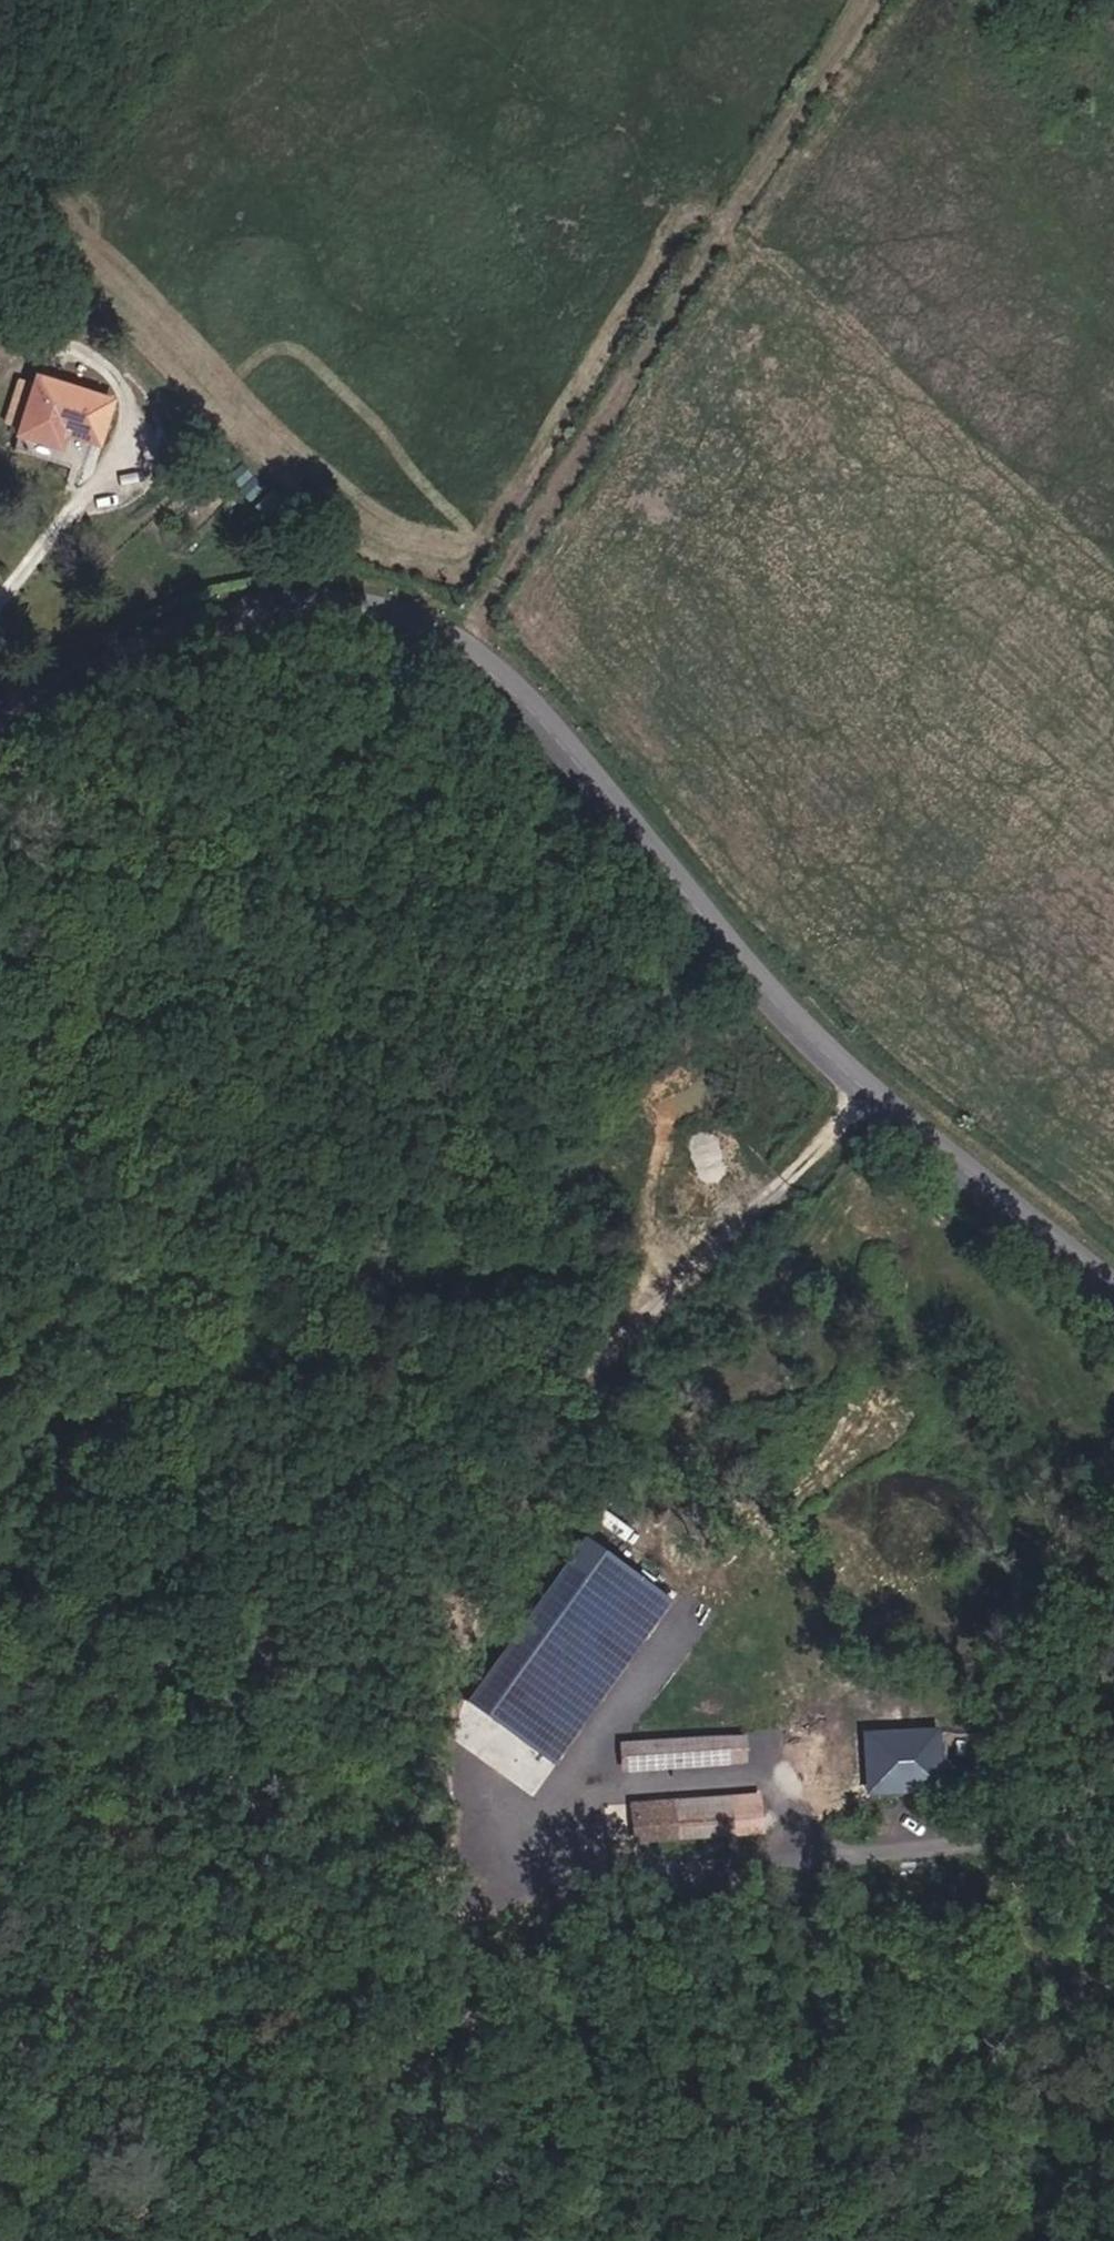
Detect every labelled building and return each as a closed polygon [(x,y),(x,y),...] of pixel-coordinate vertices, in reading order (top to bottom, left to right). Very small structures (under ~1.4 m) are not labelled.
[(98,445),(110,401),(34,377),(31,386),(17,427),(15,435),(60,450),(64,436),(98,445)] [(17,427),(31,386),(17,382),(3,423),(17,427)] [(565,1760),(685,1593),(603,1535),(483,1702),(565,1760)] [(934,1729),(860,1732),(863,1792),(937,1787),(934,1729)] [(738,1764),(738,1734),(625,1735),(625,1765),(738,1764)] [(718,1833),(716,1805),(672,1809),(672,1799),(629,1802),(632,1839),(718,1833)]
